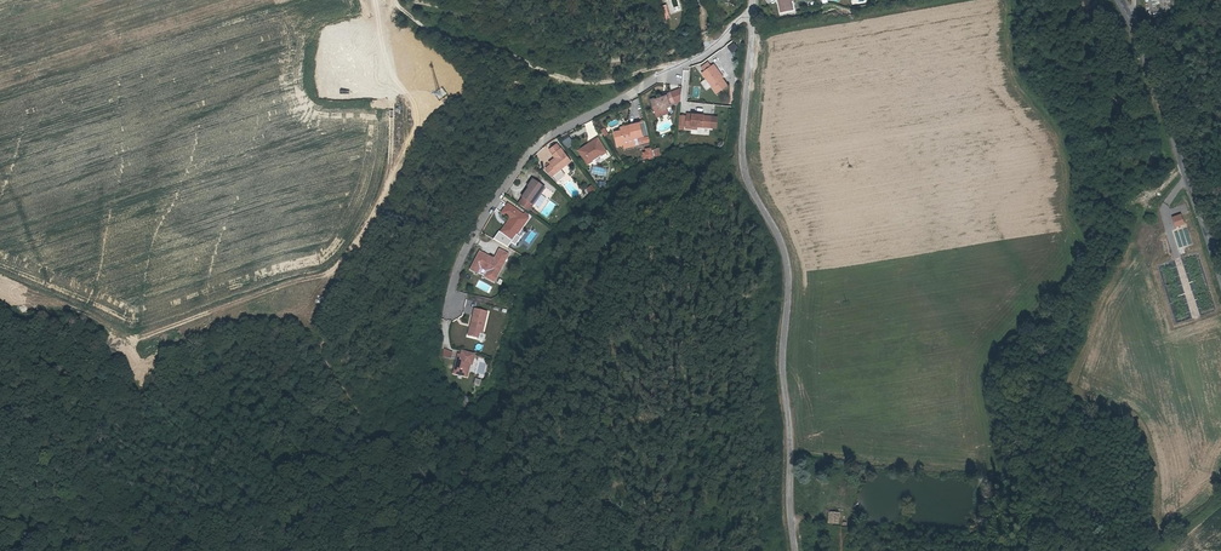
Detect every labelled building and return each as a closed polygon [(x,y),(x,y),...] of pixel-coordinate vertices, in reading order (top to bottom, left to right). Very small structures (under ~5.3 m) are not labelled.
[(780,12),(793,10),(791,1),(791,0),(778,0),(780,12)] [(668,4),(663,6),(667,15),(672,14),(668,4)] [(731,52),(737,47),(733,41),(726,47),(731,52)] [(713,63),(705,69),(709,73),(716,68),(713,63)] [(722,73),(723,73),(719,66),(716,68),(709,73),(707,74),(721,95),(732,87),(726,80),(722,73)] [(669,100),(664,101),(659,103),(658,102),(653,104),(655,109),(660,107),(662,114),(669,112),(673,110),(672,108),(677,107),(673,97),(668,98),(669,100)] [(662,114),(657,116),(659,121),(671,117),(669,112),(662,114)] [(708,119),(692,118),(690,132),(696,132),(696,130),(702,130),(707,131),(708,130),(715,131),(716,120),(708,120),(708,119)] [(640,124),(630,126),(630,127),(623,129),(623,130),(621,131),(614,132),(617,146),(623,145),(624,148),(635,146),(634,139),(643,137),(640,124)] [(562,141),(567,148),(574,143),(569,136),(562,141)] [(607,153),(598,139),(578,151),(587,165),(593,161),(591,159),(599,154),(601,156),(607,153)] [(559,145),(552,151),(556,155),(555,155),(558,159),(559,161),(553,165),(548,169),(554,177),(574,163),(563,150),(564,150),(559,145)] [(652,148),(653,157),(661,156),(659,147),(652,148)] [(652,157),(651,148),(645,149),(646,152),(642,153),(643,159),(652,157)] [(570,181),(564,187),(573,198),(580,191),(570,181)] [(538,184),(535,182),(530,189),(533,191),(538,184)] [(547,191),(538,184),(533,191),(530,189),(523,199),(524,199),(520,206),(530,213),(534,207),(535,207),(547,191)] [(591,184),(585,189),(590,195),(595,190),(591,184)] [(508,228),(506,226),(501,233),(506,237),(508,235),(510,235),(513,237),(517,237),(530,220),(509,204),(503,213),(511,219),(508,224),(509,225),(508,228)] [(1171,217),(1175,227),(1184,224),(1180,213),(1171,217)] [(481,253),(471,270),(478,274),(481,268),(488,272),(485,278),(494,283),(509,256),(500,251),(495,261),(491,259),(491,260),(485,257),(485,256),(481,253)] [(481,268),(478,274),(485,278),(488,272),(481,268)] [(487,313),(474,310),(467,335),(477,338),(478,332),(481,333),(487,313)] [(451,352),(444,348),(442,355),(449,357),(451,352)] [(473,354),(461,350),(459,355),(457,360),(455,359),(451,372),(464,377),(468,364),(470,358),(472,359),(473,354)] [(836,527),(843,528),(844,520),(844,516),(837,515),(836,527)]
